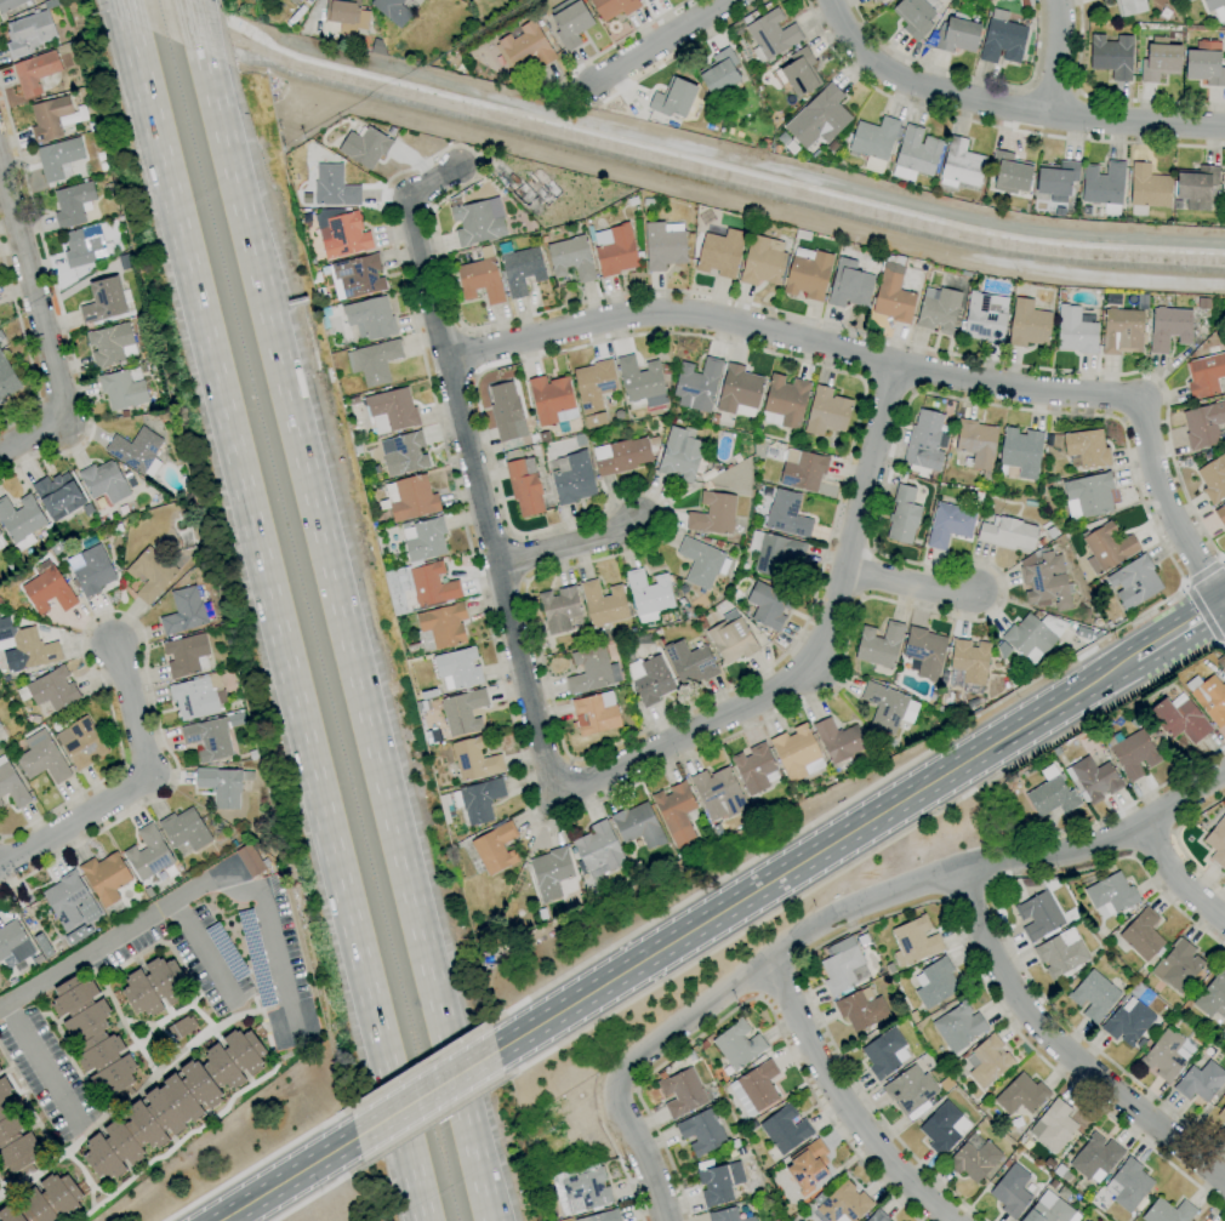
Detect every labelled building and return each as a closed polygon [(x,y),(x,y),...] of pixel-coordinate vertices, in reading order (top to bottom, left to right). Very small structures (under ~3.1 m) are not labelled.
[(28,0),(0,15),(0,0),(28,0)] [(324,22),(338,22),(337,35),(354,36),(355,29),(366,30),(367,11),(358,10),(359,0),(325,0),(324,22)] [(402,0),(370,0),(368,3),(397,29),(410,15),(398,4),(402,0)] [(593,24),(579,0),(576,0),(569,4),(567,0),(565,0),(544,12),(567,51),(580,44),(575,34),(593,24)] [(622,12),(623,15),(639,7),(636,0),(589,0),(601,23),(622,12)] [(904,24),(900,28),(913,41),(937,16),(926,5),(931,0),(899,0),(890,10),(904,24)] [(1143,0),(1115,0),(1119,17),(1145,11),(1143,0)] [(1206,13),(1212,10),(1217,25),(1224,22),(1224,0),(1201,0),(1206,13)] [(744,25),(763,60),(801,40),(791,20),(785,23),(776,7),(744,25)] [(11,61),(5,44),(10,41),(6,33),(8,32),(6,24),(33,15),(32,11),(38,8),(39,12),(47,10),(56,38),(39,44),(36,36),(24,41),(29,55),(11,61)] [(1026,27),(1004,22),(1006,12),(989,8),(978,60),(996,64),(997,59),(1018,63),(1026,27)] [(972,53),(979,25),(946,17),(944,26),(938,24),(932,48),(951,53),(952,48),(972,53)] [(553,60),(535,18),(517,26),(519,32),(493,43),(504,68),(532,56),(537,67),(553,60)] [(1131,35),(1114,35),(1114,42),(1103,41),(1103,34),(1089,34),(1088,69),(1110,70),(1109,81),(1129,81),(1131,35)] [(1180,46),(1166,45),(1166,37),(1147,36),(1147,58),(1140,58),(1139,83),(1157,83),(1157,73),(1178,74),(1180,46)] [(794,99),(820,85),(809,65),(813,63),(804,46),(785,56),(788,63),(778,69),(794,99)] [(714,66),(698,73),(708,96),(741,82),(727,48),(710,55),(714,66)] [(24,99),(12,64),(55,50),(62,70),(38,79),(42,93),(24,99)] [(1224,86),(1224,67),(1218,67),(1218,51),(1184,50),(1183,79),(1204,80),(1204,85),(1224,86)] [(652,92),(646,107),(683,120),(696,87),(672,77),(665,96),(652,92)] [(825,143),(851,118),(835,103),(842,96),(829,81),(781,127),(803,150),(817,136),(825,143)] [(34,144),(30,127),(36,126),(30,104),(68,95),(73,114),(58,118),(63,136),(34,144)] [(58,117),(58,125),(85,122),(84,105),(73,106),(74,115),(58,117)] [(846,151),(885,162),(897,121),(880,116),(877,127),(855,120),(846,151)] [(932,176),(941,141),(921,135),(922,128),(903,124),(893,166),(932,176)] [(359,137),(346,131),(336,153),(374,171),(389,138),(364,126),(359,137)] [(977,187),(984,156),(963,152),(966,139),(948,135),(937,184),(955,188),(956,182),(977,187)] [(45,184),(35,149),(80,137),(86,159),(68,164),(72,175),(64,177),(64,179),(45,184)] [(1031,163),(1011,160),(1012,153),(992,150),(991,162),(996,163),(992,190),(1014,193),(1014,190),(1026,192),(1031,163)] [(1080,202),(1119,206),(1123,162),(1106,160),(1104,175),(1095,174),(1096,166),(1083,165),(1080,202)] [(1036,168),(1034,193),(1048,194),(1048,202),(1066,203),(1067,181),(1076,181),(1077,162),(1057,161),(1057,169),(1036,168)] [(1128,206),(1169,207),(1170,176),(1148,175),(1148,163),(1130,162),(1128,206)] [(359,205),(359,185),(341,185),(341,164),(314,164),(313,204),(359,205)] [(1175,172),(1174,199),(1184,199),(1184,210),(1213,211),(1215,166),(1197,165),(1196,173),(1175,172)] [(58,230),(53,213),(59,212),(53,192),(91,181),(97,200),(81,204),(86,223),(58,230)] [(457,247),(506,236),(497,197),(448,208),(452,226),(457,247)] [(371,251),(368,231),(360,232),(357,212),(316,219),(322,259),(371,251)] [(664,264),(684,263),(684,231),(663,232),(662,222),(644,223),(645,272),(664,271),(664,264)] [(68,269),(63,252),(68,251),(65,241),(68,240),(65,233),(98,224),(107,256),(95,258),(96,262),(68,269)] [(598,276),(637,269),(629,225),(591,231),(598,276)] [(733,278),(744,232),(725,228),(722,237),(702,232),(693,270),(706,273),(707,272),(733,278)] [(786,243),(749,234),(738,282),(755,286),(757,280),(776,285),(786,243)] [(552,279),(565,276),(564,268),(573,266),(577,284),(593,281),(584,236),(545,244),(552,279)] [(782,293),(795,296),(795,295),(821,301),(831,256),(792,246),(782,293)] [(543,278),(539,248),(500,253),(506,299),(525,297),(523,281),(543,278)] [(328,263),(335,300),(385,291),(382,273),(379,274),(376,254),(328,263)] [(502,302),(493,257),(454,265),(462,301),(475,298),(473,290),(482,288),(486,306),(502,302)] [(856,261),(837,257),(825,304),(842,308),(844,301),(866,307),(873,275),(854,271),(856,261)] [(908,323),(915,294),(898,291),(903,266),(881,262),(870,315),(908,323)] [(82,325),(78,308),(93,303),(89,283),(115,275),(126,313),(82,325)] [(959,293),(923,285),(914,326),(935,331),(935,332),(950,335),(959,293)] [(1006,297),(967,293),(962,339),(1002,343),(1006,297)] [(358,342),(394,333),(385,295),(340,306),(345,327),(354,325),(358,342)] [(1050,312),(1031,310),(1032,299),(1012,297),(1007,345),(1023,347),(1023,343),(1046,346),(1050,312)] [(1079,306),(1057,305),(1055,351),(1095,353),(1096,323),(1078,322),(1079,306)] [(1149,354),(1166,355),(1167,336),(1176,336),(1175,344),(1188,345),(1190,309),(1151,308),(1149,354)] [(1141,354),(1142,310),(1102,309),(1101,353),(1141,354)] [(96,370),(91,353),(97,350),(96,344),(90,346),(86,333),(127,321),(135,344),(121,348),(125,361),(96,370)] [(385,361),(401,358),(397,339),(344,351),(349,374),(360,372),(364,388),(389,383),(385,361)] [(5,401),(0,404),(0,352),(22,388),(4,399),(5,401)] [(1190,400),(1218,394),(1215,378),(1224,376),(1224,362),(1223,353),(1182,361),(1190,400)] [(615,358),(625,403),(642,399),(645,408),(666,403),(656,360),(643,363),(645,370),(636,372),(632,354),(615,358)] [(720,360),(700,356),(698,365),(680,361),(671,405),(709,413),(720,360)] [(584,429),(605,424),(599,393),(615,390),(610,360),(572,368),(584,429)] [(758,408),(762,376),(742,374),(743,366),(723,363),(717,411),(734,413),(735,405),(758,408)] [(112,411),(106,393),(102,394),(97,377),(106,375),(106,376),(126,370),(131,383),(143,380),(149,401),(132,407),(132,405),(112,411)] [(778,426),(798,430),(808,381),(787,377),(788,376),(769,373),(761,418),(769,420),(770,414),(780,416),(778,426)] [(576,419),(567,376),(544,381),(543,376),(526,379),(537,427),(576,419)] [(486,386),(497,442),(516,438),(512,421),(520,419),(513,381),(486,386)] [(831,388),(813,384),(803,432),(822,436),(823,428),(844,433),(851,400),(830,396),(831,388)] [(362,396),(367,418),(384,414),(387,431),(416,425),(408,387),(362,396)] [(1188,450),(1218,444),(1214,425),(1224,422),(1224,401),(1180,410),(1188,450)] [(937,471),(941,448),(944,448),(948,427),(939,425),(942,414),(914,408),(903,464),(937,471)] [(995,425),(957,421),(954,451),(971,453),(970,469),(991,471),(995,425)] [(655,471),(680,478),(679,481),(690,484),(703,442),(691,438),(693,432),(669,425),(655,471)] [(143,475),(104,451),(114,434),(130,444),(142,427),(163,440),(154,455),(155,456),(143,475)] [(998,465),(1017,468),(1015,478),(1036,481),(1041,432),(1020,429),(1002,427),(998,465)] [(1102,449),(1100,430),(1061,433),(1063,456),(1078,455),(1079,469),(1108,466),(1107,448),(1102,449)] [(385,476),(428,469),(425,450),(423,450),(420,432),(379,439),(385,476)] [(591,448),(596,475),(651,464),(645,437),(591,448)] [(817,493),(825,458),(786,448),(777,483),(817,493)] [(556,505),(595,496),(585,451),(553,458),(556,470),(549,471),(556,505)] [(1192,469),(1209,504),(1224,496),(1224,453),(1192,469)] [(516,518),(544,512),(531,457),(504,463),(516,518)] [(110,504),(104,493),(92,500),(82,480),(80,481),(76,473),(93,464),(96,468),(113,458),(131,495),(110,504)] [(53,523),(38,496),(36,496),(30,485),(33,484),(34,484),(44,479),(42,478),(46,475),(50,483),(52,481),(51,479),(58,474),(61,477),(67,473),(72,481),(73,480),(82,497),(86,503),(53,523)] [(1111,488),(1108,473),(1061,481),(1067,519),(1111,511),(1107,489),(1111,488)] [(439,511),(435,493),(429,495),(424,474),(383,483),(391,522),(439,511)] [(883,538),(910,545),(920,507),(910,504),(914,488),(897,484),(883,538)] [(812,519),(795,515),(800,495),(773,488),(763,528),(807,539),(812,519)] [(735,495),(700,491),(698,504),(706,505),(705,514),(686,511),(684,528),(729,535),(735,495)] [(1,523),(0,523),(0,499),(5,496),(15,512),(22,507),(18,500),(29,493),(47,523),(23,537),(24,538),(15,544),(1,523)] [(968,539),(974,511),(935,502),(925,546),(943,550),(947,534),(968,539)] [(1211,508),(1219,527),(1224,524),(1224,502),(1211,508)] [(1036,526),(993,515),(990,524),(979,522),(974,539),(1029,553),(1036,526)] [(440,519),(400,525),(406,561),(446,555),(440,519)] [(1079,538),(1090,556),(1083,560),(1093,577),(1139,549),(1129,533),(1119,540),(1107,521),(1079,538)] [(751,572),(782,579),(785,566),(800,569),(806,543),(760,533),(751,572)] [(711,592),(725,555),(681,538),(675,554),(691,560),(682,582),(711,592)] [(55,555),(50,548),(58,542),(63,549),(55,555)] [(86,599),(80,587),(76,588),(73,581),(75,578),(72,571),(85,565),(79,553),(99,543),(116,580),(99,588),(102,592),(98,593),(98,592),(87,597),(89,598),(86,599)] [(148,606),(135,594),(147,581),(139,574),(135,580),(125,571),(132,563),(132,564),(149,546),(178,572),(148,606)] [(1059,551),(1016,559),(1022,589),(1026,608),(1050,603),(1052,611),(1070,608),(1059,551)] [(1162,589),(1143,555),(1103,577),(1111,590),(1112,590),(1123,611),(1162,589)] [(39,615),(21,587),(38,576),(33,569),(47,559),(51,565),(52,565),(78,603),(63,612),(53,598),(46,603),(50,609),(39,615)] [(461,600),(456,577),(444,579),(441,561),(382,572),(385,586),(398,583),(400,595),(389,597),(392,613),(461,600)] [(673,607),(665,573),(646,577),(644,567),(624,571),(633,615),(673,607)] [(628,619),(620,584),(607,587),(608,595),(600,597),(595,578),(578,582),(589,628),(628,619)] [(745,602),(755,605),(749,621),(777,631),(785,610),(787,611),(792,597),(752,582),(745,602)] [(164,637),(159,618),(176,614),(170,592),(176,589),(176,590),(195,586),(199,601),(203,601),(209,624),(164,637)] [(569,631),(567,619),(580,616),(574,586),(552,590),(537,593),(545,635),(569,631)] [(413,614),(422,652),(465,642),(460,621),(466,619),(461,602),(413,614)] [(998,639),(1033,666),(1061,629),(1043,616),(1039,622),(1026,612),(1014,628),(1009,624),(998,639)] [(756,649),(738,615),(705,632),(723,667),(756,649)] [(13,646),(0,650),(0,619),(8,617),(11,628),(17,626),(18,631),(34,626),(39,641),(41,640),(42,645),(57,640),(63,660),(8,674),(2,652),(15,649),(13,646)] [(902,624),(882,619),(879,629),(861,625),(853,660),(892,669),(902,624)] [(918,660),(915,677),(936,682),(945,636),(907,628),(901,656),(918,660)] [(171,680),(166,663),(172,661),(171,654),(165,655),(161,643),(169,640),(170,641),(204,633),(210,655),(196,658),(200,671),(180,677),(180,678),(171,680)] [(704,645),(686,652),(681,639),(662,647),(680,689),(717,673),(704,645)] [(949,669),(961,670),(961,683),(985,685),(987,642),(972,641),(950,639),(949,669)] [(567,694),(619,684),(615,663),(606,665),(603,645),(568,652),(572,672),(563,674),(567,694)] [(431,656),(436,679),(442,678),(445,692),(482,684),(477,662),(476,662),(473,647),(431,656)] [(626,664),(639,708),(659,702),(657,695),(671,691),(660,654),(626,664)] [(55,713),(47,700),(36,706),(25,686),(38,679),(38,680),(53,671),(53,669),(62,664),(69,675),(63,679),(67,685),(72,681),(81,698),(74,703),(73,702),(55,713)] [(181,721),(176,702),(172,703),(167,686),(196,680),(195,678),(207,674),(211,691),(213,690),(220,712),(181,721)] [(1221,685),(1224,683),(1224,723),(1217,729),(1210,720),(1212,719),(1202,708),(1201,708),(1189,694),(1213,674),(1221,685)] [(910,724),(918,701),(864,682),(858,699),(875,705),(867,729),(891,738),(898,719),(910,724)] [(446,737),(482,730),(478,711),(487,709),(483,689),(439,697),(446,737)] [(619,728),(615,705),(602,707),(599,695),(570,700),(574,725),(575,725),(577,736),(619,728)] [(1192,746),(1181,731),(1170,740),(1147,712),(1166,697),(1174,708),(1187,698),(1212,730),(1192,746)] [(78,771),(55,735),(86,715),(109,752),(98,759),(95,752),(87,757),(92,763),(78,771)] [(200,764),(196,752),(204,749),(201,740),(183,744),(180,728),(199,721),(199,723),(224,717),(228,729),(226,729),(233,755),(210,760),(210,761),(200,764)] [(855,724),(835,732),(828,717),(811,724),(829,764),(866,749),(855,724)] [(823,769),(805,722),(791,728),(792,731),(770,739),(786,783),(823,769)] [(56,784),(46,769),(27,781),(15,759),(29,749),(23,741),(44,729),(72,775),(56,784)] [(1128,783),(1122,772),(1123,772),(1109,748),(1143,729),(1158,757),(1160,755),(1162,760),(1149,769),(1143,759),(1138,763),(1144,775),(1128,783)] [(457,781),(503,773),(499,755),(480,758),(478,749),(483,748),(481,736),(450,742),(457,781)] [(762,742),(746,749),(747,752),(730,759),(746,796),(769,787),(767,781),(777,777),(762,742)] [(1090,806),(1088,801),(1090,800),(1078,781),(1078,782),(1069,768),(1088,755),(1096,769),(1107,761),(1123,786),(1109,795),(1106,792),(1101,794),(1104,798),(1090,806)] [(6,793),(0,797),(0,765),(7,760),(32,800),(17,810),(6,793)] [(704,770),(688,777),(709,823),(745,808),(727,766),(706,776),(704,770)] [(239,809),(213,809),(213,793),(211,793),(211,788),(195,788),(195,769),(215,769),(215,770),(240,770),(241,793),(239,793),(239,809)] [(1038,818),(1025,795),(1058,774),(1069,792),(1072,789),(1082,804),(1062,815),(1058,806),(1038,818)] [(504,797),(500,778),(457,787),(465,827),(492,821),(488,800),(504,797)] [(673,849),(694,839),(683,813),(695,808),(683,781),(663,789),(664,790),(650,796),(673,849)] [(621,844),(639,837),(644,851),(663,843),(646,801),(609,816),(621,844)] [(193,851),(187,840),(175,848),(163,829),(161,831),(156,822),(172,812),(175,816),(192,806),(212,840),(193,851)] [(1223,812),(1224,814),(1224,872),(1209,858),(1214,852),(1202,841),(1218,822),(1215,821),(1223,812)] [(588,880),(625,863),(605,818),(587,826),(589,832),(570,841),(588,880)] [(141,881),(129,862),(127,862),(121,852),(133,845),(138,852),(146,848),(136,832),(152,822),(163,840),(161,841),(175,862),(165,869),(164,867),(141,881)] [(518,862),(512,849),(504,853),(500,844),(516,837),(509,822),(469,840),(485,876),(518,862)] [(251,878),(241,862),(234,852),(250,843),(266,869),(251,878)] [(526,858),(539,903),(561,897),(556,882),(573,877),(565,847),(526,858)] [(104,908),(84,875),(78,867),(93,857),(97,863),(116,851),(119,856),(118,857),(132,880),(115,890),(120,898),(104,908)] [(64,932),(41,892),(59,881),(57,879),(74,869),(78,874),(76,875),(90,897),(74,907),(81,919),(72,925),(73,928),(64,932)] [(1115,914),(1107,902),(1094,909),(1083,890),(1118,871),(1128,888),(1133,885),(1141,901),(1136,903),(1132,906),(1115,914)] [(1030,945),(1021,929),(1032,922),(1030,917),(1021,922),(1013,907),(1018,903),(1018,905),(1043,891),(1039,884),(1042,883),(1065,924),(1030,945)] [(1146,963),(1118,936),(1143,911),(1141,909),(1145,906),(1158,918),(1150,928),(1166,943),(1163,946),(1163,945),(1146,963)] [(900,968),(893,953),(900,949),(891,930),(921,917),(919,915),(924,913),(931,929),(923,932),(925,938),(936,934),(944,949),(939,952),(929,955),(929,954),(906,965),(906,964),(900,968)] [(11,954),(0,960),(0,927),(15,919),(35,952),(16,964),(11,954)] [(1052,982),(1044,969),(1048,966),(1045,962),(1041,964),(1032,948),(1036,946),(1036,947),(1058,934),(1058,935),(1071,928),(1089,959),(1056,977),(1056,980),(1052,982)] [(1180,994),(1162,980),(1160,981),(1150,974),(1162,958),(1163,959),(1173,948),(1170,947),(1178,937),(1179,938),(1180,936),(1196,949),(1190,957),(1192,958),(1195,954),(1206,963),(1180,994)] [(831,998),(822,981),(827,978),(819,962),(855,945),(865,964),(851,971),(858,983),(839,992),(841,993),(836,995),(831,998)] [(36,966),(32,958),(40,953),(45,962),(36,966)] [(925,1010),(913,992),(928,983),(919,971),(941,958),(940,958),(945,955),(953,971),(950,972),(961,989),(925,1010)] [(150,1017),(149,1014),(146,1015),(143,1011),(139,1014),(139,1012),(136,1014),(121,991),(125,988),(124,988),(130,986),(125,977),(139,968),(144,977),(149,974),(144,965),(156,957),(159,960),(161,958),(165,963),(169,962),(173,959),(186,980),(177,986),(183,995),(169,1005),(164,997),(159,1000),(164,1009),(150,1017)] [(890,975),(885,966),(891,963),(896,971),(890,975)] [(1219,968),(1224,972),(1224,1009),(1220,1005),(1209,1017),(1192,1004),(1203,989),(1204,991),(1214,978),(1213,977),(1217,974),(1215,972),(1219,968)] [(1095,1026),(1082,1014),(1090,1004),(1086,1000),(1078,1008),(1065,995),(1067,993),(1070,994),(1092,969),(1122,994),(1099,1021),(1095,1026)] [(113,1097),(108,1088),(97,1094),(87,1078),(97,1073),(93,1068),(85,1073),(78,1060),(85,1055),(81,1049),(84,1048),(81,1044),(85,1042),(80,1033),(72,1039),(62,1023),(70,1019),(68,1012),(59,1017),(52,1005),(55,1004),(52,1000),(57,997),(55,994),(57,993),(53,989),(76,976),(79,978),(80,978),(81,982),(86,980),(89,982),(91,981),(98,993),(91,998),(95,1004),(103,999),(109,1010),(106,1012),(108,1015),(104,1017),(107,1022),(106,1023),(108,1026),(102,1029),(104,1034),(106,1033),(108,1038),(113,1034),(115,1038),(118,1035),(125,1048),(116,1052),(120,1059),(129,1054),(138,1068),(130,1074),(136,1084),(113,1097)] [(854,1033),(845,1016),(841,1019),(832,1003),(837,999),(838,1000),(860,989),(866,1002),(879,995),(890,1016),(873,1025),(873,1023),(854,1033)] [(1132,1049),(1119,1039),(1123,1037),(1121,1034),(1115,1040),(1099,1028),(1102,1025),(1119,1006),(1121,1008),(1130,997),(1136,1002),(1136,1000),(1156,1017),(1133,1044),(1134,1045),(1132,1049)] [(965,1043),(967,1045),(952,1055),(931,1023),(959,1005),(958,1004),(964,999),(972,1012),(969,1015),(970,1016),(978,1012),(988,1028),(976,1035),(965,1043)] [(166,1027),(173,1040),(195,1028),(187,1015),(166,1027)] [(735,1072),(712,1042),(737,1021),(736,1020),(741,1017),(751,1029),(743,1035),(747,1042),(757,1033),(768,1048),(764,1051),(764,1050),(735,1072)] [(877,1083),(867,1068),(871,1065),(860,1049),(893,1026),(906,1044),(893,1054),(900,1065),(881,1079),(881,1080),(877,1083)] [(1168,1085),(1155,1074),(1157,1069),(1153,1067),(1151,1069),(1139,1060),(1143,1056),(1167,1026),(1185,1040),(1175,1052),(1186,1061),(1170,1080),(1172,1082),(1168,1085)] [(86,1142),(98,1132),(104,1141),(109,1137),(103,1129),(115,1120),(116,1123),(120,1120),(122,1125),(126,1122),(127,1123),(131,1120),(124,1111),(138,1100),(146,1107),(149,1103),(144,1096),(156,1086),(159,1090),(165,1085),(163,1082),(175,1073),(176,1074),(181,1071),(180,1069),(190,1060),(193,1063),(196,1061),(201,1067),(205,1065),(205,1063),(207,1061),(205,1057),(207,1055),(205,1051),(217,1043),(223,1050),(228,1046),(222,1039),(234,1031),(235,1033),(239,1031),(243,1034),(245,1032),(246,1033),(250,1031),(267,1052),(260,1057),(266,1065),(250,1077),(244,1068),(239,1072),(245,1080),(233,1090),(230,1086),(228,1089),(226,1084),(222,1088),(221,1086),(218,1089),(222,1094),(218,1097),(221,1101),(210,1109),(209,1108),(203,1112),(204,1113),(193,1122),(190,1119),(183,1124),(186,1126),(173,1136),(172,1135),(167,1139),(169,1140),(158,1149),(155,1146),(152,1148),(147,1142),(143,1145),(144,1146),(141,1148),(144,1153),(141,1154),(143,1158),(131,1166),(125,1159),(120,1163),(126,1170),(114,1179),(113,1176),(109,1179),(107,1174),(103,1177),(102,1176),(98,1179),(82,1157),(86,1154),(85,1153),(89,1151),(85,1146),(87,1145),(86,1142)] [(982,1090),(968,1073),(980,1063),(970,1052),(990,1035),(988,1035),(992,1032),(1003,1045),(999,1049),(1004,1055),(1007,1052),(1016,1063),(1013,1066),(1012,1065),(982,1090)] [(756,1113),(735,1080),(769,1059),(779,1073),(768,1080),(779,1097),(756,1113)] [(1209,1060),(1224,1073),(1224,1080),(1206,1103),(1193,1094),(1187,1101),(1172,1088),(1175,1084),(1176,1085),(1191,1066),(1200,1072),(1209,1060)] [(911,1123),(905,1116),(902,1118),(890,1101),(879,1086),(884,1084),(884,1085),(915,1063),(922,1075),(925,1073),(939,1091),(928,1099),(931,1106),(911,1123)] [(672,1120),(663,1105),(676,1099),(672,1092),(663,1097),(656,1082),(660,1079),(657,1074),(663,1072),(667,1079),(690,1067),(708,1101),(685,1113),(676,1118),(676,1119),(672,1120)] [(1009,1116),(993,1100),(1021,1072),(1036,1085),(1038,1082),(1052,1095),(1047,1100),(1045,1099),(1030,1114),(1020,1105),(1009,1116)] [(2,1170),(0,1166),(0,1079),(4,1077),(11,1089),(8,1090),(10,1094),(5,1096),(11,1105),(6,1107),(11,1116),(18,1112),(27,1126),(18,1131),(22,1137),(30,1132),(39,1147),(33,1151),(36,1158),(30,1163),(35,1171),(22,1179),(17,1171),(12,1175),(7,1168),(2,1170)] [(945,1092),(938,1084),(947,1077),(955,1085),(945,1092)] [(1056,1154),(1036,1139),(1045,1126),(1038,1120),(1056,1097),(1071,1109),(1066,1116),(1078,1125),(1056,1154)] [(940,1158),(928,1146),(931,1142),(918,1129),(946,1100),(962,1116),(951,1126),(961,1137),(940,1158)] [(781,1156),(758,1125),(785,1106),(784,1105),(787,1101),(798,1116),(790,1120),(793,1125),(804,1118),(815,1132),(810,1136),(809,1135),(781,1156)] [(1217,1116),(1224,1104),(1224,1123),(1217,1116)] [(696,1159),(689,1145),(696,1141),(693,1135),(682,1141),(674,1124),(678,1123),(710,1107),(727,1142),(699,1157),(699,1158),(696,1159)] [(752,1130),(747,1124),(753,1120),(758,1126),(752,1130)] [(746,1134),(741,1128),(746,1125),(751,1131),(746,1134)] [(1088,1181),(1069,1165),(1089,1140),(1088,1139),(1093,1131),(1105,1141),(1101,1145),(1104,1147),(1110,1140),(1124,1152),(1119,1158),(1106,1175),(1098,1169),(1088,1181)] [(802,1198),(797,1192),(799,1191),(785,1169),(792,1164),(788,1159),(817,1137),(828,1153),(824,1156),(828,1162),(822,1166),(828,1174),(811,1186),(814,1189),(802,1198)] [(734,1149),(730,1142),(736,1139),(740,1146),(734,1149)] [(976,1185),(962,1171),(958,1175),(946,1163),(965,1142),(976,1152),(987,1140),(1003,1156),(976,1185)] [(1129,1214),(1112,1200),(1115,1197),(1104,1188),(1124,1163),(1123,1162),(1128,1156),(1144,1168),(1140,1171),(1155,1182),(1129,1214)] [(705,1209),(700,1191),(706,1189),(703,1185),(700,1186),(696,1171),(699,1171),(696,1164),(712,1159),(714,1168),(727,1164),(727,1165),(739,1162),(745,1182),(729,1187),(733,1200),(710,1206),(710,1208),(705,1209)] [(1018,1217),(1015,1220),(1013,1220),(999,1210),(1003,1205),(988,1194),(996,1186),(992,1182),(997,1176),(1001,1179),(1014,1163),(1031,1176),(1020,1188),(1032,1198),(1016,1216),(1018,1217)] [(1059,1177),(1053,1172),(1059,1164),(1066,1169),(1059,1177)] [(585,1210),(581,1197),(565,1200),(560,1180),(597,1169),(597,1168),(602,1166),(606,1180),(602,1181),(604,1188),(609,1186),(614,1203),(609,1204),(585,1210)] [(1,1220),(0,1220),(0,1211),(12,1202),(18,1211),(25,1205),(19,1198),(34,1187),(40,1194),(45,1191),(39,1183),(51,1175),(53,1177),(56,1175),(59,1179),(62,1176),(63,1177),(67,1175),(82,1196),(79,1198),(80,1200),(76,1203),(80,1206),(76,1209),(79,1213),(68,1220),(62,1213),(56,1217),(59,1220),(1,1220)] [(870,1206),(856,1220),(849,1220),(842,1214),(834,1220),(827,1220),(815,1209),(828,1197),(843,1182),(842,1181),(845,1179),(856,1188),(854,1191),(858,1196),(861,1192),(874,1204),(871,1208),(870,1206)] [(1081,1216),(1077,1220),(1067,1220),(1021,1220),(1036,1202),(1037,1202),(1045,1189),(1058,1199),(1059,1198),(1076,1211),(1075,1213),(1081,1216)] [(1193,1214),(1188,1220),(1144,1220),(1141,1219),(1158,1197),(1175,1210),(1183,1200),(1197,1211),(1195,1215),(1193,1214)] [(754,1216),(755,1220),(709,1220),(707,1214),(711,1213),(735,1206),(739,1220),(754,1216)] [(617,1208),(621,1220),(574,1220),(612,1210),(612,1209),(617,1208)] [(890,1220),(889,1220),(867,1220),(874,1213),(873,1211),(877,1208),(890,1220)]
